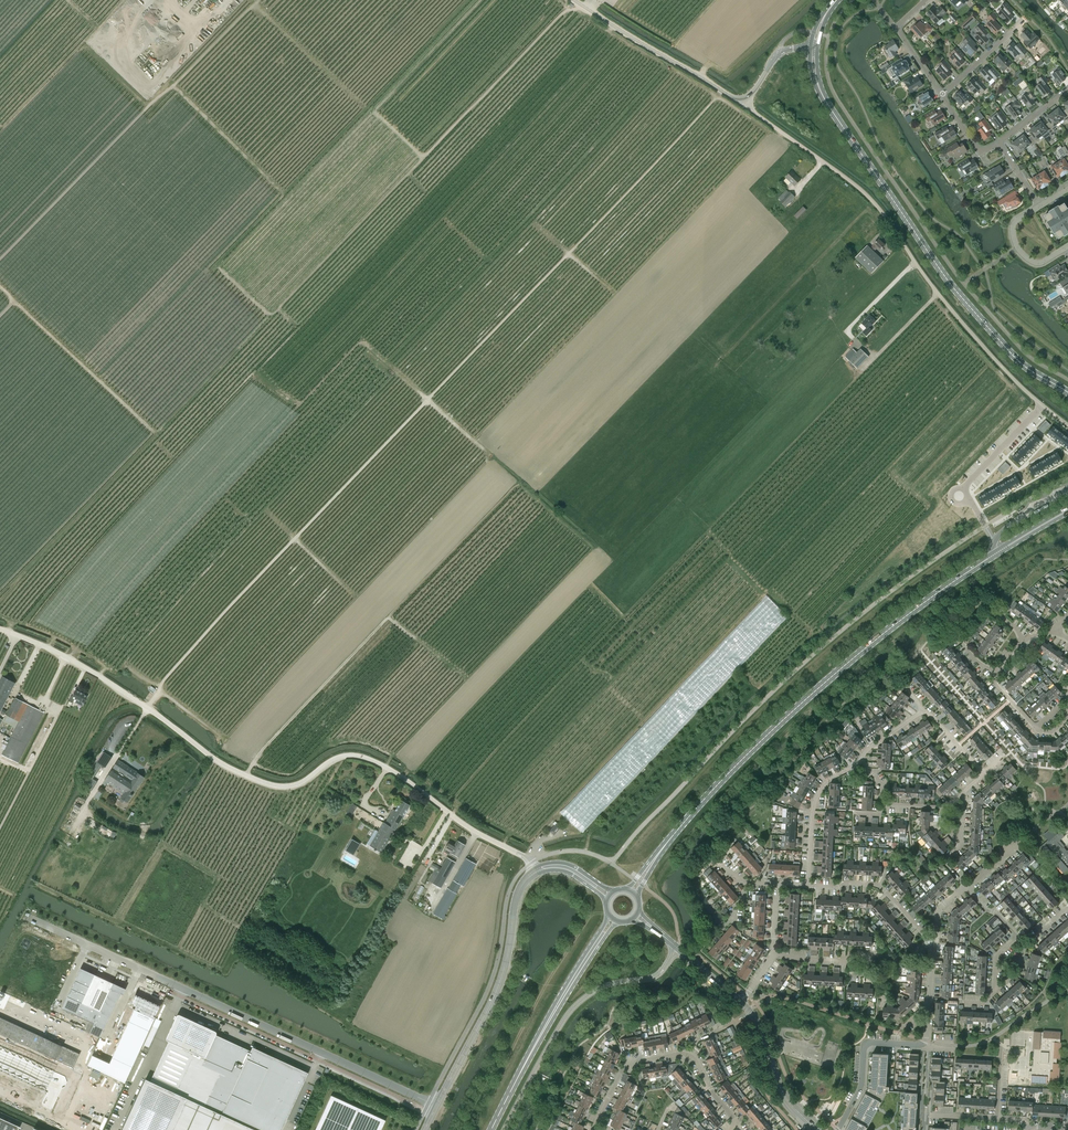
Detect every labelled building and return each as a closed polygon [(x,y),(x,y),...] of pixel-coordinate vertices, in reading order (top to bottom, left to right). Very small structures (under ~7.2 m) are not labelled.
[(999,14),(1007,23),(1013,17),(1010,14),(1013,11),(1006,3),(1000,8),(1003,10),(999,14)] [(942,17),(946,13),(941,7),(936,11),(933,8),(927,14),(936,24),(943,18),(942,17)] [(995,34),(1001,28),(994,21),(997,18),(993,13),(987,18),(990,20),(990,23),(987,25),(995,34)] [(954,23),(958,20),(952,14),(949,16),(954,23)] [(966,20),(960,25),(962,28),(969,22),(974,17),(972,14),(966,20)] [(929,32),(932,29),(928,24),(925,27),(920,22),(917,25),(916,24),(911,29),(915,33),(916,32),(921,37),(925,34),(927,36),(930,33),(929,32)] [(982,46),(989,40),(982,33),(986,30),(981,25),(975,30),(978,33),(978,34),(975,37),(982,46)] [(1021,36),(1024,39),(1025,40),(1024,42),(1030,48),(1040,39),(1034,33),(1031,35),(1027,30),(1021,36)] [(971,56),(977,51),(974,47),(976,45),(969,37),(963,42),(966,46),(963,49),(966,53),(967,52),(971,56)] [(898,48),(893,40),(889,43),(889,44),(884,47),(886,50),(884,51),(887,55),(888,54),(891,58),(897,55),(894,50),(898,48)] [(1016,46),(1013,43),(1007,49),(1015,59),(1019,55),(1022,57),(1027,52),(1019,44),(1016,46)] [(950,59),(958,68),(965,62),(962,59),(964,56),(957,48),(952,53),(954,55),(950,59)] [(1003,72),(1012,63),(1005,56),(1003,58),(1000,55),(993,61),(1003,72)] [(945,80),(951,74),(948,71),(951,68),(944,60),(939,65),(941,67),(936,71),(945,80)] [(895,62),(887,68),(881,71),(883,74),(887,72),(886,70),(887,69),(889,72),(890,71),(892,74),(894,74),(895,73),(897,77),(909,69),(907,66),(908,65),(906,62),(905,62),(905,61),(898,66),(895,62)] [(980,73),(989,82),(993,78),(994,80),(1000,76),(993,68),(990,70),(987,67),(980,73)] [(1058,86),(1065,80),(1062,76),(1065,74),(1060,68),(1057,70),(1058,71),(1053,75),(1056,79),(1054,80),(1058,86)] [(911,76),(904,81),(911,93),(914,91),(917,91),(917,89),(921,87),(920,87),(923,85),(921,83),(918,77),(913,80),(911,76)] [(1043,97),(1050,91),(1045,84),(1048,82),(1043,76),(1040,78),(1043,82),(1036,87),(1043,97)] [(892,88),(901,82),(898,78),(889,84),(892,88)] [(973,79),(967,85),(970,88),(969,88),(972,91),(975,94),(977,92),(978,92),(979,92),(981,91),(982,92),(987,88),(978,79),(976,82),(973,79)] [(1021,99),(1028,108),(1035,103),(1033,100),(1033,98),(1032,98),(1035,96),(1028,87),(1024,91),(1025,93),(1023,94),(1023,95),(1024,96),(1021,99)] [(920,96),(914,100),(920,110),(926,106),(926,105),(933,100),(931,97),(931,98),(929,96),(930,95),(928,92),(920,97),(920,96)] [(966,106),(973,100),(967,93),(964,96),(960,92),(959,93),(959,92),(958,93),(957,93),(956,94),(955,94),(955,95),(954,96),(955,97),(953,98),(961,106),(963,104),(965,106),(966,106)] [(1020,106),(1016,100),(1014,97),(1011,100),(1010,101),(1012,103),(1009,105),(1008,113),(1010,114),(1014,119),(1021,113),(1017,108),(1020,106)] [(1053,113),(1059,122),(1063,120),(1064,122),(1067,120),(1067,122),(1067,115),(1065,112),(1062,114),(1058,109),(1053,113)] [(931,120),(934,125),(945,118),(941,110),(936,113),(934,110),(925,116),(929,122),(931,120)] [(976,114),(981,119),(984,117),(979,111),(976,114)] [(1004,121),(1007,119),(1000,111),(994,115),(996,117),(992,121),(999,130),(1006,125),(1004,121)] [(1051,123),(1048,125),(1054,133),(1057,130),(1055,129),(1058,127),(1056,125),(1059,122),(1053,113),(1047,118),(1051,123)] [(991,129),(988,125),(984,120),(979,124),(981,127),(981,129),(978,131),(980,134),(979,135),(981,138),(982,137),(984,140),(991,135),(988,131),(989,130),(989,131),(991,129)] [(1041,122),(1035,127),(1042,136),(1044,139),(1050,135),(1051,136),(1054,133),(1048,125),(1045,127),(1041,122)] [(956,135),(952,127),(948,130),(946,126),(935,133),(938,139),(939,139),(942,144),(956,135)] [(1042,136),(1035,127),(1029,131),(1033,136),(1030,139),(1035,144),(1040,140),(1038,138),(1042,136)] [(1023,136),(1017,140),(1024,149),(1030,145),(1032,147),(1035,144),(1030,139),(1027,141),(1023,136)] [(1018,153),(1024,149),(1017,140),(1012,145),(1016,150),(1013,152),(1017,158),(1020,156),(1018,153)] [(967,152),(963,145),(959,147),(956,143),(946,149),(950,156),(954,154),(956,159),(967,152)] [(1063,156),(1066,155),(1062,148),(1061,146),(1058,148),(1063,156)] [(1041,158),(1046,167),(1049,165),(1047,161),(1048,160),(1045,156),(1044,157),(1043,155),(1040,156),(1041,158)] [(1058,164),(1065,174),(1067,172),(1067,171),(1067,170),(1067,166),(1063,157),(1060,159),(1061,161),(1058,164)] [(968,159),(958,165),(962,171),(964,170),(967,174),(978,167),(974,160),(970,162),(968,159)] [(1061,176),(1065,174),(1058,164),(1054,166),(1053,164),(1050,165),(1057,177),(1060,175),(1061,176)] [(1000,166),(994,169),(994,168),(995,168),(994,168),(982,175),(983,175),(989,178),(991,182),(1005,173),(1003,171),(1002,168),(1001,168),(1000,166)] [(1027,179),(1029,177),(1024,169),(1021,171),(1027,179)] [(786,178),(795,186),(801,180),(792,171),(786,178)] [(1044,172),(1038,176),(1045,187),(1048,185),(1047,183),(1050,181),(1044,172)] [(1042,189),(1045,187),(1038,176),(1032,180),(1038,189),(1041,187),(1042,189)] [(1002,194),(1013,187),(1009,180),(1005,182),(1003,179),(993,185),(997,191),(999,190),(1002,194)] [(795,197),(789,191),(780,201),(785,207),(795,197)] [(1017,206),(1021,203),(1020,200),(1021,199),(1018,195),(1017,196),(1016,195),(1012,197),(1010,194),(1001,200),(1007,210),(1017,207),(1017,206)] [(796,199),(785,210),(789,214),(799,203),(796,199)] [(1064,204),(1045,216),(1058,239),(1067,233),(1067,210),(1064,204)] [(880,250),(885,245),(879,239),(874,244),(870,248),(867,245),(855,257),(871,273),(883,261),(873,251),(877,247),(880,250)] [(1049,269),(1048,270),(1049,273),(1052,273),(1051,275),(1054,280),(1056,280),(1056,281),(1067,273),(1067,271),(1064,265),(1060,267),(1058,264),(1049,269)] [(1067,277),(1060,283),(1067,294),(1067,293),(1067,278),(1067,277)] [(1050,303),(1048,304),(1050,308),(1062,301),(1059,297),(1050,303)] [(877,320),(870,314),(862,322),(867,327),(863,332),(867,335),(873,329),(870,327),(877,320)] [(845,357),(849,360),(857,352),(853,349),(845,357)] [(861,349),(857,352),(865,361),(869,357),(861,349)] [(1045,420),(1038,428),(1043,433),(1050,425),(1045,420)] [(1005,462),(998,470),(1003,475),(1010,467),(1005,462)] [(1067,596),(1067,589),(1067,588),(1065,586),(1063,589),(1060,587),(1058,589),(1067,596)] [(1067,597),(1067,596),(1058,589),(1056,587),(1054,590),(1056,591),(1056,592),(1059,594),(1058,597),(1064,602),(1067,597)] [(1061,607),(1064,602),(1058,597),(1055,595),(1053,597),(1051,599),(1061,607)] [(1051,599),(1049,602),(1050,603),(1048,605),(1057,612),(1061,607),(1051,599)] [(1012,612),(1017,616),(1026,605),(1023,603),(1020,601),(1012,612)] [(1026,605),(1017,616),(1019,618),(1020,616),(1023,618),(1029,611),(1031,608),(1026,605)] [(1025,622),(1027,623),(1034,615),(1029,611),(1023,618),(1026,620),(1025,622)] [(1034,615),(1027,623),(1030,625),(1031,624),(1033,626),(1039,618),(1041,616),(1036,612),(1034,615)] [(1044,622),(1039,618),(1033,626),(1036,628),(1035,629),(1038,631),(1044,622)] [(996,624),(992,630),(1001,636),(1002,634),(1001,633),(1003,630),(996,624)] [(992,630),(988,635),(996,640),(998,637),(999,638),(1001,636),(992,630)] [(988,635),(985,640),(993,646),(995,644),(993,643),(996,640),(988,635)] [(985,640),(981,645),(988,650),(990,647),(992,648),(993,646),(985,640)] [(1044,653),(1051,645),(1048,643),(1047,645),(1044,642),(1039,650),(1044,653)] [(955,649),(951,645),(943,652),(941,654),(945,658),(955,649)] [(988,650),(981,645),(977,650),(981,653),(978,656),(982,659),(984,655),(986,656),(988,654),(986,653),(988,650)] [(1044,653),(1049,657),(1054,650),(1052,648),(1053,646),(1051,645),(1044,653)] [(959,654),(955,649),(945,658),(946,660),(949,660),(950,659),(951,661),(959,654)] [(1049,657),(1055,661),(1061,652),(1058,650),(1057,652),(1054,650),(1049,657)] [(1063,654),(1061,652),(1055,661),(1060,665),(1065,657),(1062,655),(1063,654)] [(951,661),(956,666),(962,660),(960,657),(961,656),(959,654),(951,661)] [(1065,657),(1060,665),(1065,668),(1067,664),(1067,659),(1065,657)] [(956,666),(960,671),(968,664),(963,659),(962,660),(956,666)] [(1028,665),(1035,673),(1040,668),(1034,662),(1031,664),(1030,663),(1028,665)] [(972,668),(968,664),(960,671),(964,675),(970,669),(972,668)] [(1030,677),(1035,673),(1028,665),(1025,666),(1027,668),(1024,670),(1030,677)] [(970,669),(964,675),(968,680),(975,674),(976,673),(974,671),(973,672),(970,669)] [(1025,681),(1030,677),(1024,670),(1021,672),(1020,671),(1018,673),(1025,681)] [(913,683),(915,685),(923,678),(919,673),(912,679),(915,682),(913,683)] [(1017,676),(1015,679),(1020,685),(1025,681),(1018,673),(1016,675),(1017,676)] [(971,686),(978,680),(975,678),(977,676),(975,674),(968,680),(967,681),(971,686)] [(8,680),(2,676),(0,680),(0,696),(8,680)] [(918,686),(921,688),(927,682),(923,678),(915,685),(917,687),(918,686)] [(1011,679),(1009,681),(1016,689),(1020,685),(1015,679),(1012,681),(1011,679)] [(8,680),(0,696),(0,711),(0,712),(15,683),(8,680)] [(922,692),(924,694),(932,687),(934,685),(930,680),(927,682),(921,688),(923,691),(922,692)] [(980,683),(978,680),(971,686),(975,691),(983,684),(981,682),(980,683)] [(1011,694),(1016,689),(1009,681),(1007,683),(1008,684),(1005,687),(1011,694)] [(987,689),(985,686),(983,684),(975,691),(979,696),(987,689)] [(1050,690),(1057,698),(1059,696),(1058,695),(1061,692),(1055,685),(1050,690)] [(936,692),(932,687),(924,694),(925,696),(927,695),(929,698),(936,692)] [(992,693),(987,689),(979,696),(984,700),(992,693)] [(72,697),(71,697),(69,701),(73,703),(74,699),(77,700),(76,702),(83,705),(87,696),(84,695),(84,694),(83,693),(80,691),(80,692),(76,690),(72,697)] [(1055,699),(1057,698),(1050,690),(1045,694),(1051,701),(1054,698),(1055,699)] [(903,692),(899,698),(909,705),(911,703),(907,700),(909,698),(903,692)] [(932,704),(940,697),(936,692),(929,698),(931,701),(930,702),(932,704)] [(1039,696),(1041,698),(1048,706),(1052,702),(1051,701),(1045,694),(1043,692),(1039,696)] [(984,700),(988,705),(994,699),(992,696),(993,695),(992,693),(984,700)] [(0,727),(0,732),(10,738),(1,755),(18,763),(27,745),(28,745),(45,713),(29,704),(15,697),(3,722),(0,727)] [(938,707),(939,706),(944,702),(944,701),(940,697),(932,704),(934,706),(935,705),(938,707)] [(899,698),(895,703),(902,708),(903,705),(907,708),(909,705),(899,698)] [(1041,698),(1036,702),(1042,709),(1044,706),(1046,708),(1048,706),(1041,698)] [(994,699),(988,705),(992,710),(1000,703),(998,700),(997,702),(994,699)] [(940,710),(942,712),(950,705),(945,700),(944,701),(944,702),(939,706),(941,709),(940,710)] [(1036,702),(1031,706),(1038,714),(1040,713),(1039,711),(1042,709),(1036,702)] [(895,703),(891,708),(901,715),(903,713),(900,710),(902,708),(895,703)] [(954,710),(950,705),(942,712),(944,714),(945,713),(947,715),(954,710)] [(886,712),(887,713),(894,718),(896,715),(899,718),(901,715),(891,708),(889,706),(886,712)] [(1036,716),(1038,714),(1031,706),(1026,711),(1032,717),(1035,715),(1036,716)] [(958,715),(954,710),(947,715),(950,718),(948,719),(950,722),(958,715)] [(998,715),(1003,720),(1011,713),(1009,711),(1008,712),(1005,710),(998,715)] [(882,712),(878,715),(877,715),(875,717),(883,728),(886,726),(885,725),(890,721),(885,715),(882,712)] [(1013,715),(1011,713),(1003,720),(1007,725),(1014,719),(1011,717),(1013,715)] [(962,719),(958,715),(950,722),(952,723),(953,722),(956,725),(962,719)] [(872,719),(870,721),(876,731),(879,729),(879,730),(883,728),(875,717),(872,719)] [(870,721),(867,722),(865,719),(862,720),(872,735),(875,733),(874,732),(876,731),(870,721)] [(957,729),(959,731),(966,724),(962,719),(956,725),(958,728),(957,729)] [(1016,722),(1014,719),(1007,725),(1010,728),(1008,729),(1010,731),(1011,730),(1019,723),(1017,721),(1016,722)] [(872,735),(862,720),(859,722),(864,729),(861,731),(866,738),(868,736),(869,737),(872,735)] [(924,720),(921,722),(927,731),(933,727),(928,720),(925,722),(924,720)] [(922,734),(927,731),(921,722),(919,723),(920,725),(917,727),(922,734)] [(1011,730),(1009,732),(1013,736),(1022,729),(1020,726),(1021,725),(1019,723),(1011,730)] [(971,729),(966,724),(959,731),(960,733),(962,732),(964,734),(971,729)] [(917,738),(922,734),(917,727),(914,729),(913,727),(911,729),(917,738)] [(911,741),(917,738),(911,729),(908,730),(909,732),(907,734),(911,741)] [(1024,731),(1022,729),(1013,736),(1018,741),(1020,739),(1028,732),(1026,730),(1024,731)] [(1029,734),(1028,732),(1020,739),(1024,744),(1030,738),(1028,735),(1029,734)] [(855,734),(851,739),(858,745),(860,746),(862,744),(860,743),(862,740),(855,734)] [(906,745),(911,741),(907,734),(903,736),(902,734),(900,736),(906,745)] [(971,745),(973,747),(981,740),(976,735),(970,741),(972,744),(971,745)] [(1067,744),(1067,739),(1065,735),(1062,738),(1060,737),(1059,738),(1066,746),(1067,744)] [(906,745),(900,736),(898,737),(899,739),(896,741),(901,748),(906,745)] [(1028,752),(1035,740),(1032,737),(1030,738),(1024,744),(1020,747),(1024,752),(1026,750),(1028,752)] [(1059,738),(1055,741),(1059,750),(1059,749),(1061,751),(1066,746),(1059,738)] [(845,742),(854,749),(858,745),(851,739),(847,743),(845,741),(845,742)] [(892,750),(893,744),(893,740),(887,740),(887,743),(883,743),(882,746),(878,746),(878,749),(891,750),(892,750)] [(985,745),(981,740),(973,747),(975,749),(976,748),(978,750),(985,745)] [(1039,740),(1035,740),(1028,752),(1038,753),(1038,751),(1039,742),(1039,740)] [(1055,741),(1051,741),(1050,752),(1057,752),(1057,750),(1059,750),(1055,741)] [(841,746),(852,756),(855,758),(857,756),(852,752),(854,749),(845,742),(841,746)] [(929,756),(937,749),(935,746),(934,748),(931,745),(925,751),(929,756)] [(989,749),(985,745),(978,750),(981,753),(979,754),(981,757),(989,749)] [(854,759),(855,758),(852,756),(841,746),(837,751),(847,759),(849,756),(854,759)] [(929,756),(933,760),(940,754),(937,752),(939,750),(937,749),(929,756)] [(989,749),(981,757),(983,759),(984,757),(987,760),(993,754),(989,749)] [(836,768),(838,771),(840,770),(837,765),(841,763),(834,752),(829,755),(830,758),(835,766),(836,768)] [(942,757),(940,754),(933,760),(938,765),(946,758),(944,756),(942,757)] [(825,760),(830,769),(833,767),(836,772),(838,771),(836,768),(835,766),(830,758),(829,755),(824,758),(825,760)] [(946,758),(938,765),(942,770),(948,764),(946,761),(947,760),(946,758)] [(118,760),(104,781),(117,789),(124,794),(120,800),(123,803),(125,801),(128,803),(131,797),(132,797),(133,794),(144,777),(137,772),(137,771),(136,771),(135,771),(131,769),(118,760)] [(825,760),(820,763),(825,772),(830,769),(825,760)] [(826,774),(825,772),(820,763),(815,766),(819,775),(823,773),(825,778),(828,777),(826,774)] [(1007,765),(1005,766),(1012,774),(1017,770),(1011,763),(1008,766),(1007,765)] [(967,764),(962,768),(969,776),(971,774),(970,773),(973,770),(967,764)] [(1007,779),(1012,774),(1005,766),(1002,768),(1004,770),(1001,772),(1007,779)] [(967,778),(969,776),(962,768),(957,772),(963,779),(966,776),(967,778)] [(815,780),(816,780),(817,777),(809,772),(806,778),(819,786),(821,784),(815,780)] [(957,772),(952,776),(960,784),(962,782),(960,781),(963,779),(957,772)] [(1007,779),(1001,772),(998,774),(997,773),(995,775),(997,777),(1002,783),(1007,779)] [(803,776),(800,781),(811,788),(813,785),(818,788),(819,786),(806,778),(803,776)] [(957,786),(960,784),(952,776),(948,780),(954,787),(956,785),(957,786)] [(993,783),(999,789),(1004,785),(1002,783),(997,777),(995,779),(996,780),(993,783)] [(951,789),(954,787),(948,780),(943,785),(950,793),(952,791),(951,789)] [(809,791),(809,790),(811,788),(800,781),(797,787),(799,788),(800,788),(808,793),(810,794),(813,796),(814,794),(809,791)] [(864,785),(863,791),(873,792),(876,792),(879,792),(879,790),(876,789),(873,789),(873,786),(872,786),(873,781),(865,781),(865,785),(864,785)] [(893,796),(899,796),(900,788),(897,787),(897,783),(893,783),(893,790),(890,790),(890,796),(893,796)] [(990,784),(988,785),(995,793),(999,789),(993,783),(991,785),(990,784)] [(948,794),(950,793),(943,785),(938,789),(944,796),(947,793),(948,794)] [(983,789),(990,797),(995,793),(988,785),(983,789)] [(928,789),(925,789),(924,798),(934,798),(935,786),(928,786),(928,789)] [(799,788),(796,793),(805,798),(808,793),(800,788),(799,788)] [(990,797),(983,789),(978,794),(985,802),(990,797)] [(796,793),(793,798),(802,803),(805,798),(796,793)] [(982,804),(985,802),(978,794),(973,798),(974,799),(973,800),(982,804)] [(798,808),(802,803),(793,798),(790,803),(798,808)] [(387,824),(395,830),(410,805),(401,800),(387,824)] [(982,809),(982,804),(973,800),(973,802),(972,802),(971,808),(973,808),(982,809)] [(346,812),(357,818),(359,814),(362,816),(362,815),(378,824),(380,819),(351,804),(346,812)] [(922,830),(922,831),(929,828),(929,822),(933,822),(933,819),(921,818),(920,825),(922,825),(922,830)] [(387,824),(383,822),(375,836),(369,846),(381,853),(395,830),(387,824)] [(561,826),(557,823),(549,831),(554,835),(561,826)] [(752,837),(754,836),(747,828),(746,830),(752,837)] [(926,843),(929,841),(938,833),(936,830),(933,833),(929,828),(922,831),(925,835),(922,838),(926,843)] [(1041,850),(1050,860),(1049,860),(1050,860),(1052,858),(1053,860),(1052,861),(1053,861),(1063,873),(1067,869),(1067,870),(1067,850),(1067,851),(1064,847),(1063,848),(1058,842),(1065,836),(1059,830),(1056,833),(1052,828),(1044,835),(1048,840),(1041,846),(1043,848),(1041,850)] [(926,843),(930,848),(933,845),(933,846),(939,840),(937,838),(940,835),(938,833),(929,841),(926,843)] [(358,842),(352,838),(344,850),(351,854),(358,842)] [(941,842),(939,840),(933,846),(933,845),(930,848),(934,853),(935,852),(946,842),(944,839),(941,842)] [(449,854),(449,855),(450,856),(452,853),(458,857),(465,845),(460,842),(460,841),(459,840),(458,841),(457,841),(455,845),(454,845),(457,847),(454,851),(452,850),(450,852),(449,855),(449,854)] [(731,848),(736,852),(743,846),(738,841),(731,848)] [(443,851),(449,855),(449,854),(449,855),(450,852),(452,850),(454,851),(457,847),(454,845),(455,845),(449,842),(443,851)] [(946,842),(935,852),(940,856),(948,849),(945,847),(948,844),(946,842)] [(747,850),(743,846),(736,852),(740,857),(747,850)] [(979,853),(980,847),(971,846),(969,846),(969,850),(977,854),(977,853),(979,853)] [(751,855),(747,850),(740,857),(744,861),(751,855)] [(969,850),(965,853),(967,854),(973,861),(977,857),(976,855),(977,854),(969,850)] [(965,853),(963,855),(961,857),(968,865),(973,861),(967,854),(965,853)] [(1019,859),(1025,865),(1030,861),(1023,853),(1021,855),(1018,857),(1020,859),(1019,859)] [(755,859),(751,855),(744,861),(747,866),(755,859)] [(921,855),(918,858),(925,865),(928,861),(921,855)] [(968,865),(961,857),(959,859),(960,860),(957,863),(963,869),(968,865)] [(1018,857),(1014,861),(1021,869),(1025,865),(1019,859),(1020,859),(1018,857)] [(447,858),(432,883),(441,888),(455,862),(447,858)] [(465,858),(453,880),(448,889),(448,888),(433,914),(442,919),(457,894),(456,893),(461,885),(463,886),(476,864),(465,858)] [(747,874),(759,864),(755,859),(747,866),(750,868),(745,872),(747,874)] [(1016,874),(1021,869),(1014,861),(1012,863),(1013,865),(1010,867),(1016,874)] [(759,864),(747,874),(748,876),(753,872),(756,875),(763,868),(759,864)] [(707,877),(712,882),(723,871),(722,869),(717,873),(715,870),(714,871),(710,867),(704,873),(707,877)] [(1011,878),(1014,880),(1016,879),(1014,876),(1016,874),(1010,867),(1007,869),(1006,868),(1004,870),(1011,878)] [(1001,870),(998,873),(1004,879),(1004,880),(1006,882),(1007,882),(1011,887),(1012,886),(1008,881),(1011,878),(1004,870),(1002,872),(1001,870)] [(723,880),(720,877),(725,873),(723,871),(712,882),(716,886),(723,880)] [(885,877),(889,882),(899,873),(897,871),(894,874),(892,871),(885,877)] [(889,882),(894,887),(901,881),(898,878),(901,876),(899,873),(889,882)] [(945,877),(952,885),(954,883),(953,882),(956,879),(950,873),(945,877)] [(994,874),(992,876),(999,884),(1004,880),(1004,879),(998,873),(996,875),(994,874)] [(1029,887),(1031,885),(1037,879),(1033,875),(1034,875),(1033,874),(1026,881),(1024,882),(1029,887)] [(992,879),(989,881),(995,888),(999,884),(992,876),(990,878),(992,879)] [(945,877),(940,881),(946,888),(949,886),(950,887),(952,885),(945,877)] [(1041,884),(1037,879),(1031,885),(1035,890),(1041,884)] [(716,886),(720,890),(727,884),(723,880),(716,886)] [(894,887),(898,892),(908,883),(905,880),(903,883),(901,881),(894,887)] [(940,881),(935,886),(942,894),(944,892),(943,890),(946,888),(940,881)] [(985,882),(983,884),(990,892),(995,888),(989,881),(986,884),(985,882)] [(908,883),(898,892),(902,896),(909,890),(907,888),(910,885),(908,883)] [(720,890),(724,895),(731,889),(727,884),(720,890)] [(990,892),(983,884),(981,886),(982,887),(979,890),(985,896),(990,892)] [(1046,889),(1041,884),(1035,890),(1039,895),(1046,889)] [(940,895),(942,894),(935,886),(931,890),(936,897),(936,896),(939,894),(940,895)] [(724,895),(728,899),(735,893),(731,889),(724,895)] [(1050,893),(1046,889),(1039,895),(1043,899),(1050,893)] [(933,902),(935,900),(938,898),(936,896),(936,897),(931,890),(926,894),(933,902)] [(756,894),(756,900),(766,901),(766,895),(764,895),(764,892),(759,892),(758,894),(756,894)] [(739,898),(735,893),(728,899),(731,904),(739,898)] [(1043,899),(1047,904),(1054,898),(1050,893),(1043,899)] [(860,907),(865,907),(865,910),(866,911),(868,911),(870,908),(873,900),(867,900),(868,898),(864,898),(864,894),(861,894),(860,907)] [(926,894),(921,898),(927,905),(930,902),(931,904),(933,902),(926,894)] [(965,900),(972,908),(977,904),(971,897),(968,900),(967,898),(965,900)] [(1005,908),(1012,902),(1008,898),(1007,897),(1000,903),(1001,904),(1005,908)] [(921,898),(916,902),(924,910),(926,909),(924,907),(927,905),(921,898)] [(1058,902),(1054,898),(1047,904),(1051,908),(1051,909),(1058,903),(1058,902)] [(870,908),(876,915),(886,906),(883,903),(880,906),(878,904),(877,905),(873,900),(870,908)] [(967,912),(972,908),(965,900),(963,902),(964,903),(962,906),(967,912)] [(921,912),(924,910),(916,902),(912,907),(917,913),(920,911),(921,912)] [(1005,908),(1009,913),(1016,907),(1012,902),(1005,908)] [(876,915),(880,919),(887,913),(885,911),(888,908),(886,906),(876,915)] [(963,916),(967,912),(962,906),(959,908),(958,907),(956,908),(963,916)] [(1009,913),(1013,918),(1020,912),(1016,907),(1009,913)] [(960,919),(963,916),(956,908),(951,913),(952,914),(951,915),(960,919)] [(1013,918),(1017,922),(1024,916),(1020,912),(1013,918)] [(880,919),(884,924),(894,915),(892,913),(889,916),(887,913),(880,919)] [(884,924),(888,929),(895,923),(893,920),(896,918),(894,915),(884,924)] [(949,916),(949,923),(959,923),(960,919),(951,915),(951,916),(949,916)] [(1017,922),(1022,927),(1028,921),(1024,916),(1017,922)] [(1032,925),(1028,921),(1022,927),(1025,931),(1025,932),(1026,932),(1033,926),(1032,925)] [(888,929),(892,933),(902,925),(900,922),(897,925),(895,923),(888,929)] [(729,930),(736,936),(740,931),(733,925),(729,930)] [(892,933),(897,938),(904,932),(902,930),(905,927),(902,925),(892,933)] [(1063,936),(1067,932),(1062,925),(1057,929),(1063,936)] [(998,926),(994,930),(995,932),(1001,939),(1005,935),(1006,935),(998,926)] [(1058,940),(1063,936),(1057,929),(1052,934),(1058,940)] [(729,930),(725,934),(732,940),(736,936),(729,930)] [(897,938),(901,943),(911,934),(909,932),(906,934),(904,932),(897,938)] [(1001,939),(995,932),(991,936),(996,943),(1001,939)] [(725,934),(721,939),(728,945),(732,940),(725,934)] [(913,937),(911,934),(901,943),(905,948),(912,942),(910,939),(913,937)] [(1052,934),(1047,938),(1053,945),(1058,940),(1052,934)] [(991,936),(986,941),(992,947),(996,943),(991,936)] [(1047,938),(1043,942),(1049,949),(1053,945),(1047,938)] [(721,939),(717,943),(724,949),(724,950),(726,952),(730,947),(728,945),(721,939)] [(981,944),(981,945),(987,952),(988,951),(987,951),(992,947),(986,941),(981,944)] [(1049,949),(1043,942),(1038,946),(1044,953),(1045,953),(1046,954),(1050,951),(1049,949)] [(720,954),(724,950),(724,949),(717,943),(713,948),(720,954)] [(757,944),(754,950),(762,955),(765,950),(757,944)] [(720,954),(713,948),(709,952),(718,961),(722,956),(720,954)] [(758,960),(762,955),(754,950),(751,955),(758,960)] [(1032,954),(1030,959),(1039,962),(1041,956),(1032,953),(1032,954)] [(751,955),(747,960),(755,965),(758,960),(751,955)] [(1030,959),(1028,965),(1037,968),(1039,962),(1030,959)] [(752,970),(755,965),(747,960),(744,965),(752,970)] [(780,965),(778,967),(789,975),(793,969),(785,964),(784,967),(780,965)] [(749,975),(752,970),(744,965),(741,970),(749,975)] [(1028,965),(1026,971),(1035,974),(1037,968),(1028,965)] [(786,980),(789,975),(778,967),(777,970),(780,972),(778,975),(786,980)] [(95,975),(94,974),(94,975),(80,969),(75,980),(89,987),(95,975)] [(745,980),(749,975),(741,970),(737,975),(745,980)] [(1038,975),(1026,971),(1024,977),(1032,980),(1031,981),(1036,983),(1038,975)] [(113,983),(112,983),(111,985),(95,977),(95,975),(89,987),(86,995),(82,1003),(100,1011),(113,983)] [(783,985),(786,980),(778,975),(777,977),(773,975),(771,978),(783,985)] [(779,991),(783,985),(771,978),(770,981),(773,983),(771,986),(779,991)] [(89,987),(75,980),(71,988),(86,995),(89,987)] [(1020,982),(1015,986),(1021,992),(1026,988),(1026,989),(1026,988),(1020,981),(1020,982)] [(94,1023),(90,1032),(100,1037),(121,993),(123,994),(125,989),(113,984),(113,983),(100,1011),(94,1024),(94,1023)] [(876,998),(876,993),(873,992),(873,988),(870,988),(870,984),(867,984),(866,997),(876,998)] [(1015,986),(1011,990),(1016,996),(1021,992),(1015,986)] [(86,995),(71,988),(67,997),(72,999),(72,998),(82,1003),(86,995)] [(919,997),(919,990),(906,989),(906,993),(910,993),(910,998),(918,1001),(918,997),(919,997)] [(1012,1001),(1016,996),(1011,990),(1006,994),(1012,1001)] [(134,1008),(129,1020),(149,1030),(160,1006),(134,994),(129,1006),(134,1008)] [(1007,1005),(1012,1001),(1006,994),(1001,998),(1007,1005)] [(100,1011),(82,1003),(72,998),(72,999),(66,1011),(94,1023),(94,1024),(100,1011)] [(914,1004),(918,1001),(910,998),(906,1001),(904,998),(901,1000),(910,1010),(915,1005),(914,1004)] [(1003,1009),(1007,1005),(1001,998),(997,1002),(996,1002),(1002,1009),(1003,1009)] [(905,1014),(910,1010),(901,1000),(899,1002),(901,1005),(898,1008),(901,1016),(904,1013),(905,1014)] [(896,1016),(901,1016),(898,1008),(893,1008),(894,1004),(890,1004),(889,1017),(896,1017),(896,1016)] [(122,1129),(123,1129),(270,1129),(276,1116),(276,1115),(286,1120),(304,1082),(299,1080),(300,1079),(303,1073),(281,1065),(280,1066),(271,1061),(273,1058),(257,1050),(256,1052),(255,1053),(251,1051),(249,1051),(248,1050),(247,1049),(242,1047),(238,1045),(237,1045),(233,1043),(231,1042),(228,1041),(226,1040),(223,1038),(221,1038),(218,1036),(216,1035),(216,1034),(216,1033),(216,1032),(215,1031),(180,1015),(179,1014),(178,1015),(177,1016),(167,1038),(166,1039),(167,1039),(167,1040),(168,1041),(169,1041),(188,1050),(188,1051),(193,1054),(178,1088),(153,1076),(150,1081),(146,1079),(122,1129)] [(708,1025),(710,1028),(712,1027),(712,1026),(715,1024),(712,1018),(709,1020),(708,1018),(709,1018),(708,1014),(706,1015),(706,1014),(700,1016),(704,1025),(710,1023),(711,1024),(708,1025)] [(700,1016),(695,1019),(699,1028),(704,1025),(700,1016)] [(689,1022),(694,1031),(699,1028),(695,1019),(689,1022)] [(129,1020),(123,1032),(144,1042),(149,1030),(129,1020)] [(686,1029),(688,1033),(689,1033),(694,1031),(689,1022),(684,1024),(685,1027),(685,1026),(686,1029)] [(683,1037),(684,1038),(690,1035),(689,1033),(688,1033),(686,1029),(685,1026),(685,1027),(682,1028),(680,1024),(678,1025),(680,1029),(683,1036),(683,1037)] [(152,1025),(143,1044),(149,1047),(157,1027),(152,1025)] [(679,1040),(684,1038),(683,1037),(683,1036),(680,1029),(677,1030),(675,1026),(672,1027),(679,1040)] [(670,1044),(673,1043),(679,1040),(672,1027),(670,1028),(672,1033),(669,1034),(670,1036),(668,1037),(670,1044)] [(730,1035),(735,1033),(732,1027),(727,1029),(730,1035)] [(1044,1032),(1034,1032),(1033,1049),(1036,1049),(1035,1053),(1034,1053),(1033,1066),(1035,1066),(1034,1071),(1029,1071),(1029,1078),(1031,1078),(1031,1082),(1039,1083),(1047,1083),(1047,1080),(1050,1080),(1049,1083),(1059,1084),(1060,1064),(1056,1064),(1057,1058),(1060,1058),(1061,1043),(1061,1031),(1044,1030),(1044,1032)] [(610,1031),(604,1035),(607,1040),(613,1036),(610,1031)] [(636,1036),(637,1046),(643,1045),(642,1038),(642,1035),(641,1035),(640,1031),(634,1032),(635,1036),(636,1036)] [(123,1032),(117,1044),(138,1054),(144,1042),(123,1032)] [(631,1032),(629,1033),(632,1047),(637,1046),(636,1036),(635,1036),(632,1037),(631,1032)] [(28,1033),(22,1045),(72,1067),(78,1055),(28,1033)] [(625,1048),(632,1047),(629,1033),(626,1033),(627,1038),(620,1039),(621,1046),(625,1046),(625,1048)] [(665,1034),(659,1035),(660,1037),(662,1047),(668,1046),(668,1045),(670,1044),(668,1037),(666,1037),(666,1036),(665,1034)] [(659,1035),(654,1036),(656,1048),(662,1047),(660,1037),(659,1035)] [(715,1043),(718,1041),(717,1038),(718,1038),(717,1035),(703,1042),(706,1047),(715,1043)] [(654,1036),(648,1037),(651,1054),(653,1053),(653,1051),(652,1051),(652,1050),(651,1051),(651,1049),(656,1048),(654,1036)] [(643,1045),(644,1050),(647,1050),(648,1054),(651,1054),(648,1037),(642,1038),(643,1045)] [(706,1047),(709,1053),(722,1046),(721,1044),(717,1046),(715,1043),(706,1047)] [(117,1044),(112,1056),(133,1066),(138,1054),(117,1044)] [(740,1044),(731,1048),(733,1053),(742,1049),(740,1044)] [(613,1046),(611,1049),(608,1048),(605,1053),(617,1059),(620,1054),(617,1052),(619,1049),(613,1046)] [(722,1046),(709,1053),(711,1058),(720,1054),(724,1053),(722,1049),(723,1049),(722,1046)] [(607,1057),(605,1060),(614,1064),(617,1059),(605,1053),(604,1053),(603,1055),(607,1057)] [(889,1054),(869,1053),(867,1085),(868,1085),(870,1085),(870,1088),(868,1088),(867,1088),(863,1095),(866,1097),(864,1102),(861,1100),(844,1129),(915,1129),(918,1093),(888,1092),(888,1091),(887,1091),(888,1088),(888,1087),(885,1087),(886,1061),(888,1061),(889,1054)] [(92,1054),(88,1065),(125,1082),(133,1066),(112,1056),(109,1062),(92,1054)] [(722,1059),(720,1054),(711,1058),(706,1060),(709,1066),(722,1059)] [(725,1065),(722,1059),(709,1066),(712,1071),(725,1065)] [(605,1060),(603,1065),(612,1070),(614,1064),(605,1060)] [(659,1061),(661,1076),(667,1075),(665,1065),(663,1065),(662,1063),(661,1063),(661,1061),(659,1061)] [(647,1067),(648,1068),(649,1078),(655,1077),(654,1067),(649,1068),(649,1067),(650,1065),(649,1063),(647,1064),(647,1067)] [(678,1067),(675,1064),(671,1071),(670,1073),(675,1079),(682,1072),(678,1067)] [(612,1070),(603,1065),(600,1071),(609,1075),(612,1070)] [(727,1070),(725,1065),(712,1071),(714,1076),(727,1070)] [(644,1079),(649,1078),(648,1068),(641,1069),(642,1071),(639,1072),(640,1081),(644,1080),(644,1079)] [(600,1071),(597,1069),(594,1074),(606,1080),(609,1075),(600,1071)] [(729,1072),(727,1070),(714,1076),(717,1082),(726,1078),(724,1074),(729,1072)] [(678,1083),(687,1076),(686,1074),(686,1073),(684,1074),(682,1072),(675,1079),(678,1083)] [(594,1074),(591,1080),(592,1080),(603,1086),(606,1080),(594,1074)] [(630,1078),(627,1077),(626,1080),(623,1078),(622,1081),(624,1082),(623,1082),(626,1083),(624,1086),(633,1091),(636,1085),(632,1083),(636,1077),(634,1074),(633,1075),(631,1075),(630,1078)] [(678,1083),(682,1088),(690,1081),(688,1079),(689,1078),(689,1077),(691,1076),(689,1074),(687,1076),(678,1083)] [(603,1086),(592,1080),(589,1085),(592,1087),(601,1091),(602,1089),(603,1086)] [(731,1085),(727,1080),(719,1087),(723,1092),(731,1085)] [(692,1084),(690,1081),(682,1088),(686,1092),(694,1086),(692,1084)] [(723,1092),(727,1096),(737,1088),(733,1083),(731,1085),(723,1092)] [(619,1087),(617,1089),(630,1096),(633,1091),(624,1086),(622,1091),(621,1090),(621,1089),(621,1088),(619,1087)] [(690,1097),(698,1090),(694,1086),(686,1092),(690,1097)] [(601,1091),(592,1087),(589,1092),(598,1097),(600,1093),(601,1091)] [(741,1092),(737,1088),(727,1096),(731,1101),(738,1094),(741,1092)] [(620,1094),(619,1097),(628,1101),(630,1102),(633,1097),(630,1096),(617,1089),(616,1092),(620,1094)] [(583,1096),(582,1099),(590,1103),(593,1097),(584,1093),(580,1091),(579,1094),(583,1096)] [(731,1101),(735,1105),(742,1099),(745,1097),(741,1092),(738,1094),(731,1101)] [(692,1099),(696,1104),(707,1095),(706,1093),(702,1095),(700,1093),(692,1099)] [(385,1120),(331,1095),(315,1129),(381,1129),(385,1120)] [(696,1104),(700,1109),(708,1102),(705,1098),(706,1098),(707,1098),(709,1097),(707,1095),(696,1104)] [(613,1097),(612,1100),(625,1106),(628,1101),(619,1097),(617,1101),(616,1100),(615,1098),(613,1097)] [(576,1100),(575,1102),(588,1108),(590,1103),(582,1099),(580,1102),(576,1100)] [(739,1110),(746,1103),(742,1099),(735,1105),(739,1110)] [(613,1107),(618,1110),(622,1112),(622,1111),(625,1106),(612,1100),(611,1102),(613,1103),(614,1102),(615,1102),(616,1103),(613,1107)] [(585,1114),(588,1108),(575,1102),(574,1104),(578,1106),(576,1110),(585,1114)] [(712,1107),(708,1102),(700,1109),(704,1113),(712,1107)] [(750,1108),(746,1103),(739,1110),(743,1115),(745,1113),(744,1113),(750,1108)] [(758,1106),(757,1106),(755,1104),(752,1106),(750,1108),(744,1113),(745,1113),(748,1117),(759,1108),(758,1106)] [(838,1118),(843,1106),(840,1104),(834,1117),(838,1118)] [(714,1113),(716,1111),(712,1107),(704,1113),(708,1117),(708,1118),(713,1113),(714,1113)] [(761,1110),(759,1108),(748,1117),(752,1122),(760,1115),(758,1113),(761,1110)] [(571,1110),(570,1113),(583,1119),(585,1114),(576,1110),(575,1113),(571,1110)] [(615,1115),(628,1122),(630,1119),(626,1117),(627,1114),(622,1111),(622,1112),(618,1110),(615,1115)] [(672,1118),(681,1122),(682,1119),(687,1121),(688,1119),(684,1117),(675,1112),(672,1118)] [(569,1115),(572,1117),(570,1120),(575,1122),(580,1125),(580,1124),(583,1119),(570,1113),(569,1115)] [(707,1126),(710,1124),(717,1117),(714,1113),(713,1113),(708,1118),(708,1117),(706,1119),(702,1122),(704,1125),(705,1123),(707,1126)] [(615,1115),(613,1120),(622,1125),(623,1122),(627,1124),(628,1122),(615,1115)] [(752,1122),(756,1126),(767,1117),(766,1115),(762,1118),(760,1115),(752,1122)] [(718,1119),(717,1117),(710,1124),(714,1129),(718,1125),(718,1126),(721,1124),(720,1123),(721,1122),(722,1121),(719,1118),(718,1119)] [(767,1117),(756,1126),(759,1129),(761,1129),(768,1124),(765,1122),(769,1119),(767,1117)] [(20,1127),(0,1118),(0,1129),(18,1129),(20,1127)] [(679,1126),(681,1122),(672,1118),(669,1123),(683,1129),(684,1128),(679,1126)] [(622,1125),(613,1120),(610,1126),(619,1129),(624,1129),(620,1128),(622,1125)] [(701,1129),(702,1129),(704,1128),(695,1120),(693,1123),(701,1129)] [(934,1129),(945,1129),(945,1128),(949,1128),(950,1122),(944,1121),(944,1128),(934,1127),(934,1129)]
